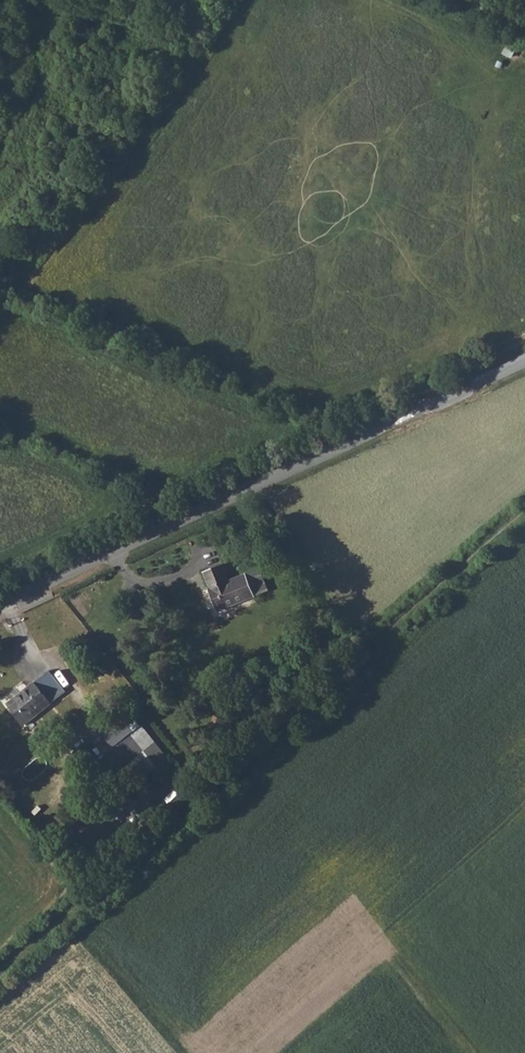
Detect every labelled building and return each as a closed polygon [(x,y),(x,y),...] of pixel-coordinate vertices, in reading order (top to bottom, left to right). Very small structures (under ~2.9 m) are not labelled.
[(208,621),(247,605),(238,582),(221,588),(214,573),(195,580),(201,597),(198,598),(208,621)] [(18,740),(55,709),(48,700),(38,709),(28,696),(2,719),(18,740)] [(141,778),(168,756),(132,711),(105,733),(141,778)] [(48,768),(41,757),(23,770),(30,780),(48,768)]
